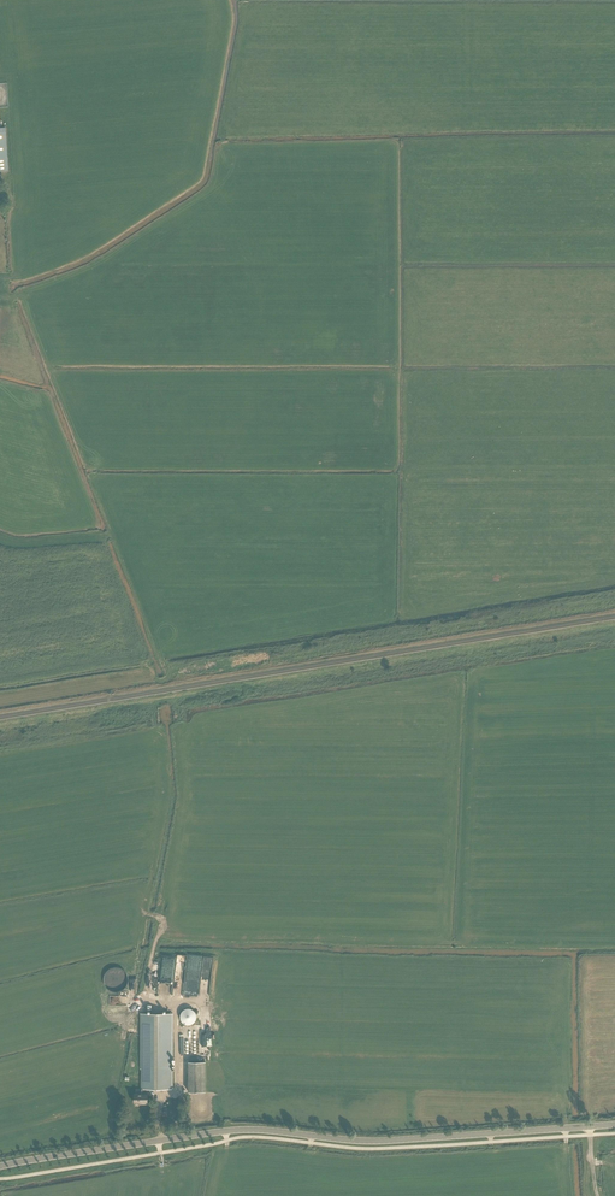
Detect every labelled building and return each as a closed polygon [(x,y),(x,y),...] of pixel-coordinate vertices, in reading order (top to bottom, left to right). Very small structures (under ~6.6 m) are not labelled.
[(0,128),(0,171),(8,171),(5,128),(0,128)] [(183,956),(175,954),(169,993),(176,995),(183,956)] [(157,983),(163,984),(167,960),(162,958),(159,972),(157,983)] [(185,998),(193,999),(194,959),(186,958),(185,998)] [(208,984),(211,960),(203,960),(201,977),(205,978),(205,983),(208,984)] [(196,1018),(196,1017),(196,1015),(196,1014),(195,1012),(194,1011),(193,1010),(191,1009),(190,1009),(188,1009),(186,1009),(185,1009),(183,1010),(182,1011),(181,1012),(180,1014),(180,1015),(180,1017),(180,1018),(180,1020),(181,1021),(182,1023),(183,1024),(185,1024),(186,1025),(188,1025),(190,1025),(191,1024),(193,1024),(194,1023),(195,1021),(196,1020),(196,1018)] [(172,1089),(172,1035),(172,1014),(141,1014),(141,1035),(141,1089),(141,1094),(134,1094),(134,1103),(142,1103),(142,1104),(147,1104),(147,1094),(147,1089),(172,1089)] [(190,1042),(190,1056),(199,1056),(199,1040),(189,1040),(189,1042),(190,1042)] [(205,1062),(188,1062),(188,1092),(205,1092),(205,1062)]
